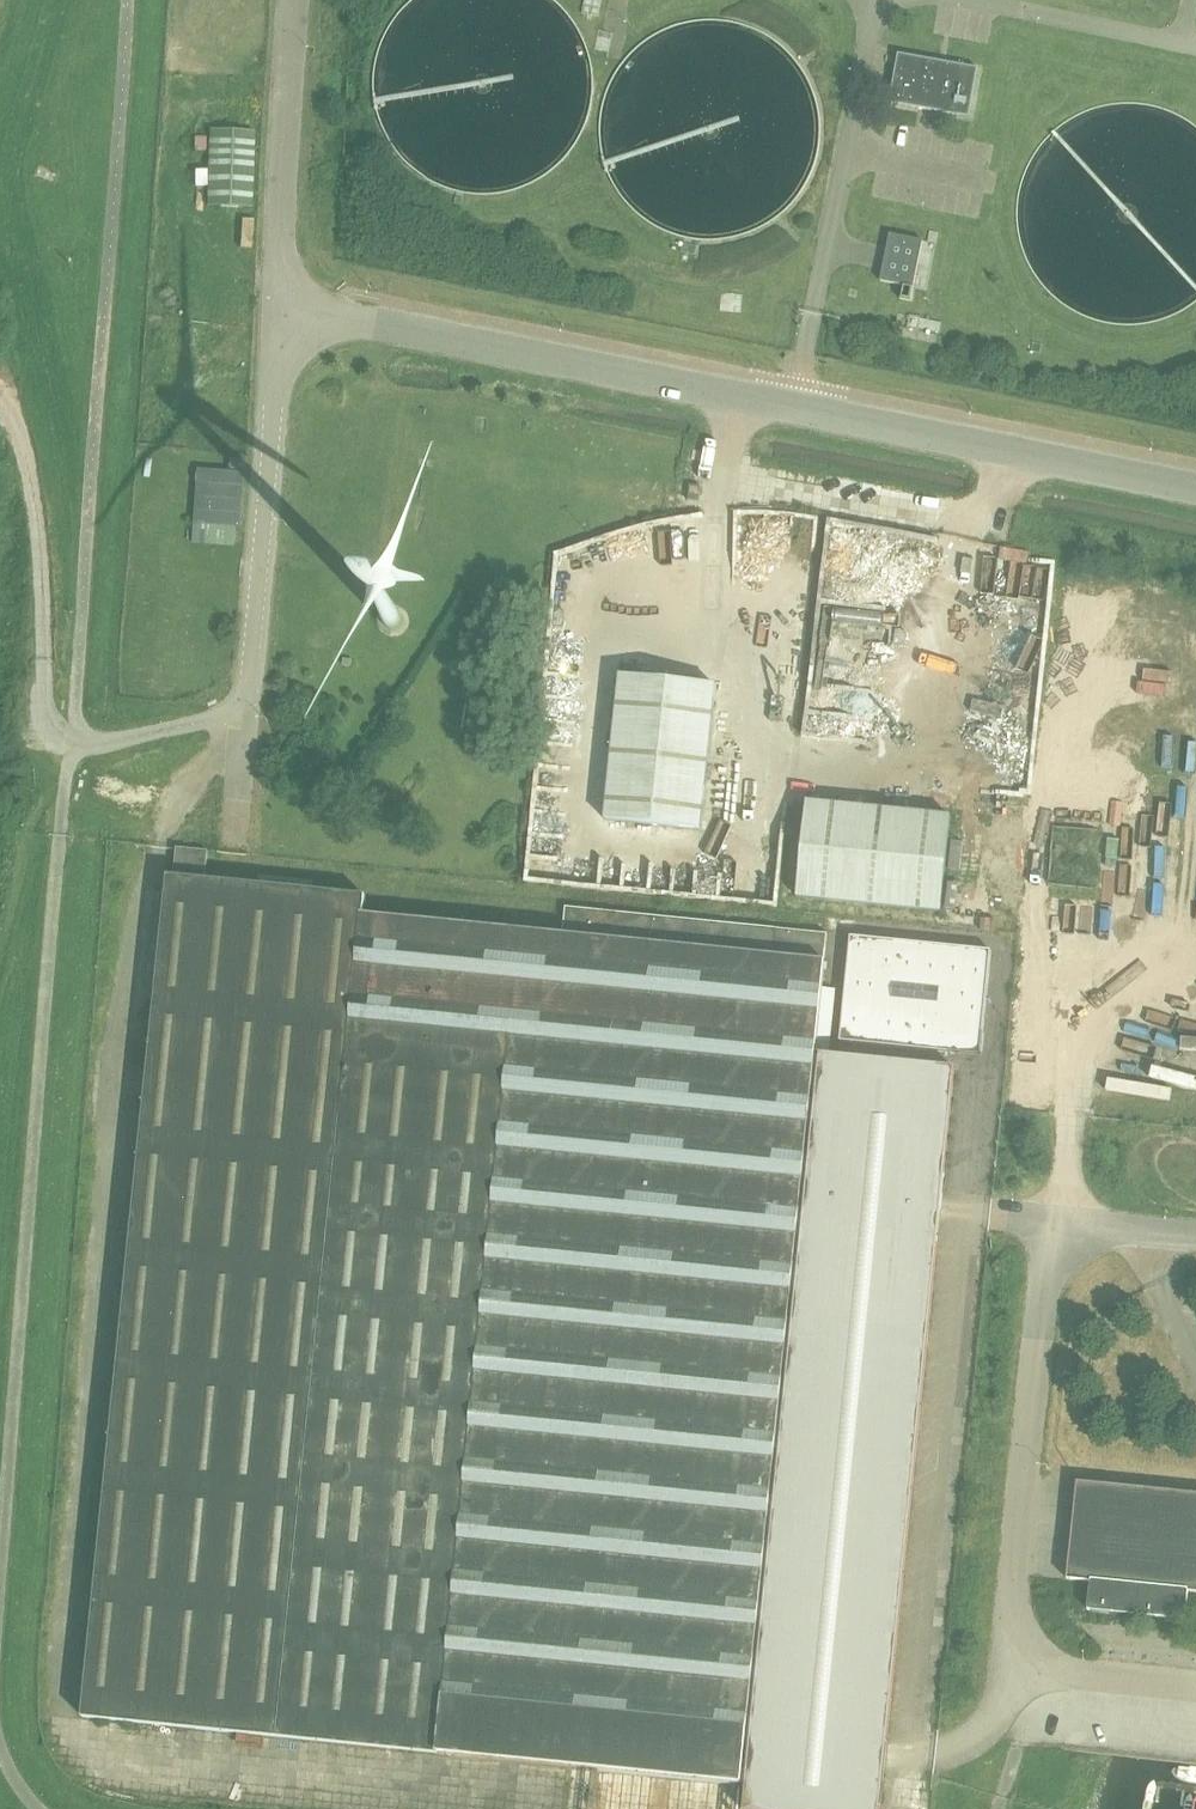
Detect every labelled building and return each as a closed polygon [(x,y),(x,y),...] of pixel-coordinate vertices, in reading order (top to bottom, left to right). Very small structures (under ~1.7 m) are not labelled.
[(969,116),(978,67),(898,53),(889,102),(969,116)] [(211,128),(208,204),(252,206),(255,130),(211,128)] [(882,279),(903,284),(901,298),(912,299),(914,286),(924,240),(891,233),(882,279)] [(199,469),(195,523),(242,526),(245,472),(199,469)] [(767,574),(766,559),(751,559),(752,575),(767,574)] [(848,612),(878,620),(887,587),(857,579),(848,612)] [(764,605),(784,606),(785,591),(764,590),(764,605)] [(403,621),(403,620),(403,619),(403,618),(402,617),(402,616),(402,615),(401,615),(401,614),(400,613),(399,612),(398,612),(397,611),(396,611),(395,611),(394,610),(393,610),(392,610),(391,611),(390,611),(389,611),(388,612),(387,613),(386,613),(386,614),(385,615),(384,616),(384,617),(384,618),(383,619),(383,620),(383,621),(383,622),(384,623),(384,624),(385,625),(385,626),(386,627),(387,628),(388,628),(388,629),(389,629),(390,630),(391,630),(392,630),(393,630),(394,630),(395,630),(396,630),(397,630),(397,629),(398,629),(399,628),(400,628),(400,627),(401,627),(401,626),(402,625),(402,624),(403,623),(403,622),(403,621)] [(800,632),(801,618),(782,617),(781,631),(800,632)] [(816,684),(843,686),(847,639),(820,636),(816,684)] [(621,674),(606,818),(702,828),(717,684),(621,674)] [(798,896),(942,910),(952,815),(808,800),(798,896)] [(178,847),(175,875),(206,879),(209,850),(178,847)] [(159,885),(78,1733),(745,1796),(744,1808),(884,1808),(954,1077),(811,1063),(823,942),(563,917),(561,942),(359,923),(361,904),(159,885)] [(847,942),(836,1043),(980,1058),(991,957),(847,942)] [(1078,1480),(1068,1578),(1092,1580),(1089,1609),(1186,1618),(1189,1590),(1195,1590),(1195,1492),(1078,1480)]
